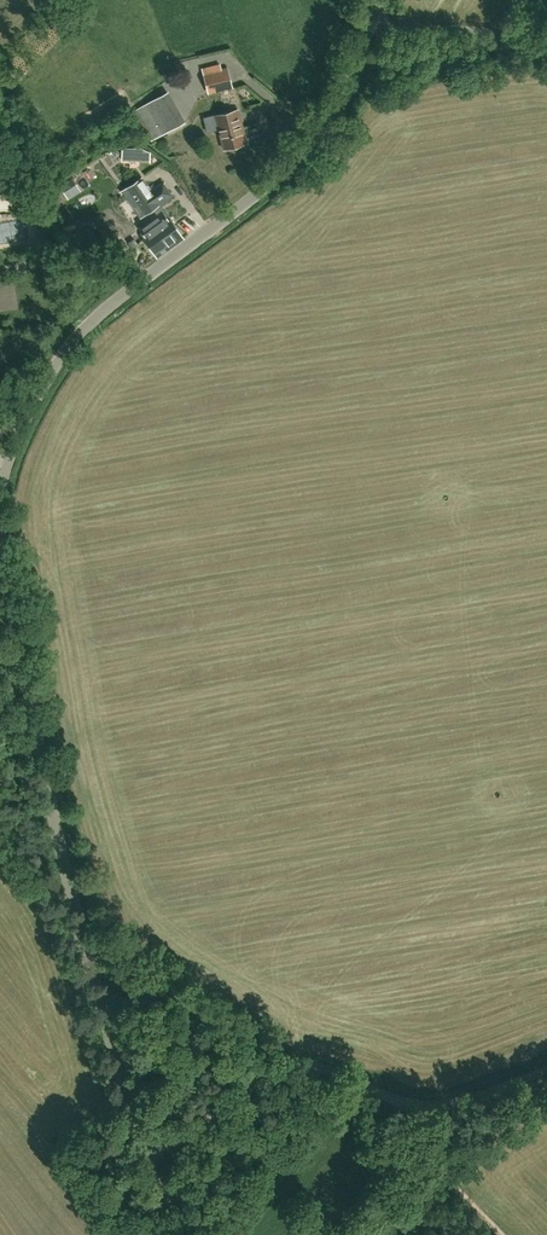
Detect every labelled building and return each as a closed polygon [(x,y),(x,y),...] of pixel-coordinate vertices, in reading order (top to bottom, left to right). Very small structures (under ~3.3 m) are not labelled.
[(481,0),(469,0),(469,10),(481,9),(481,0)] [(207,90),(231,84),(227,68),(203,73),(207,90)] [(151,140),(179,125),(162,94),(134,110),(151,140)] [(99,109),(89,114),(93,124),(103,119),(99,109)] [(223,149),(246,143),(237,110),(214,117),(217,130),(218,129),(223,149)] [(66,196),(79,188),(72,177),(60,185),(66,196)] [(141,177),(121,191),(127,199),(132,206),(138,202),(145,213),(146,214),(153,209),(157,214),(139,227),(143,233),(141,234),(156,257),(183,238),(177,229),(174,224),(168,215),(167,215),(166,213),(160,205),(170,198),(171,197),(172,196),(162,182),(150,190),(146,185),(141,177)]
